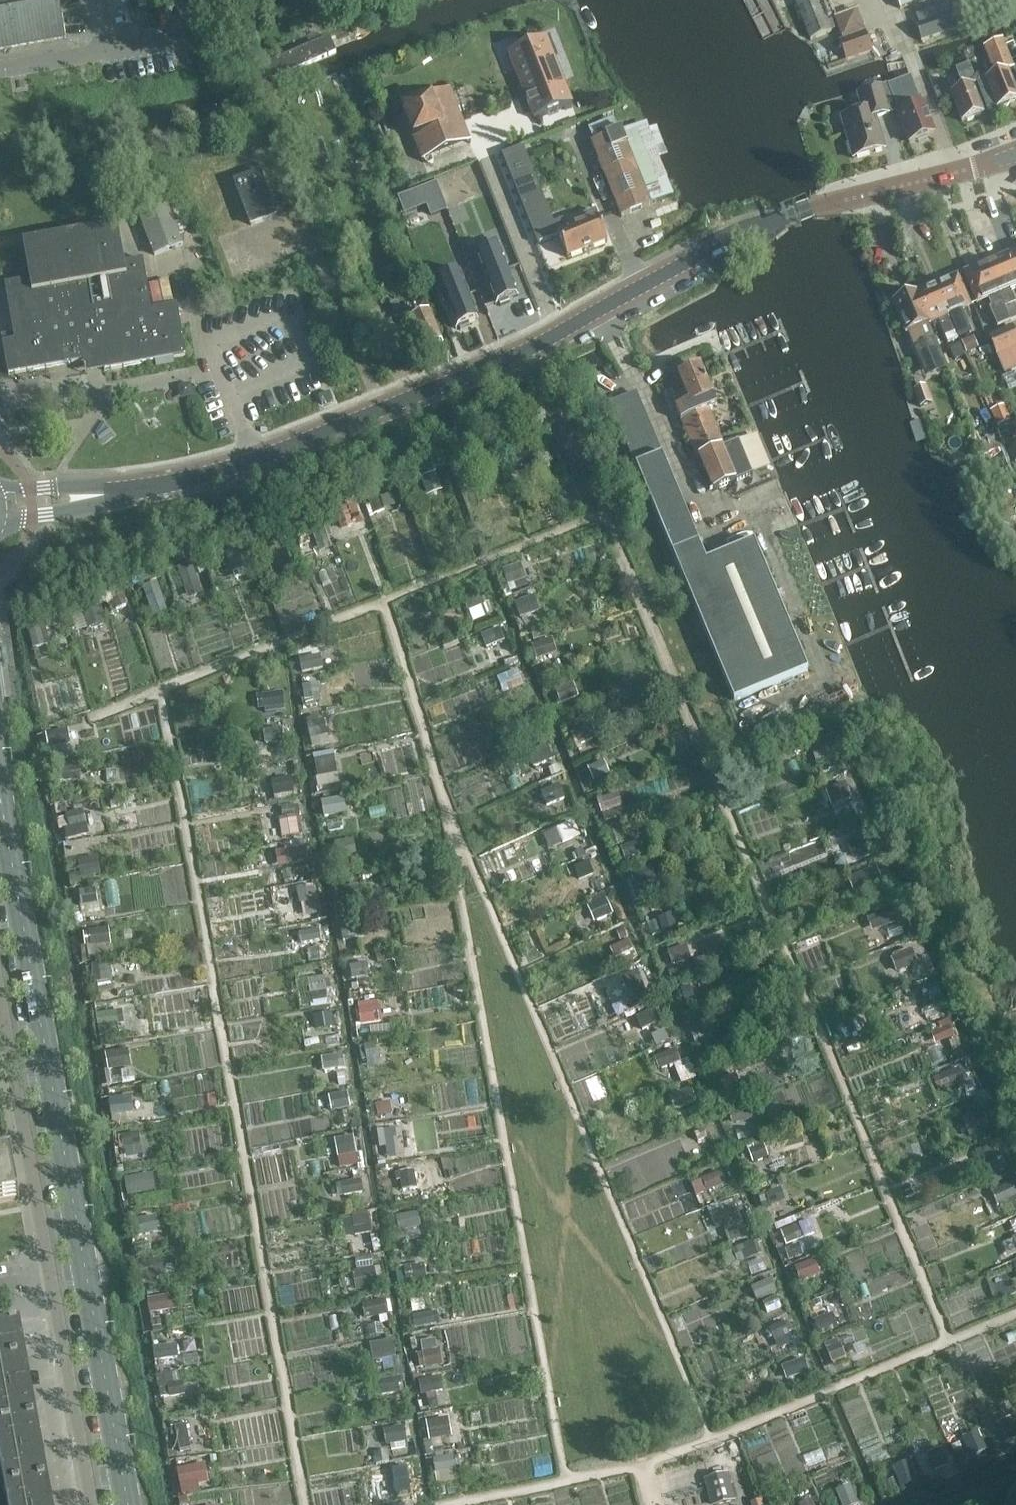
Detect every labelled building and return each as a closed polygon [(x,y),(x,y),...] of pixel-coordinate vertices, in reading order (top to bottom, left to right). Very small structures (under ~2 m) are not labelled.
[(66,38),(59,0),(0,0),(0,50),(66,38)] [(88,18),(135,9),(133,0),(84,0),(88,18)] [(832,32),(818,0),(806,0),(796,4),(809,41),(832,32)] [(900,9),(922,0),(896,0),(900,9)] [(857,11),(835,18),(842,40),(839,41),(846,62),(871,53),(857,11)] [(960,29),(955,13),(917,26),(922,41),(960,29)] [(518,70),(537,117),(575,102),(558,59),(554,60),(545,38),(525,46),(532,64),(518,70)] [(334,39),(263,68),(271,86),(341,56),(334,39)] [(998,107),(999,109),(1015,102),(1015,92),(1009,72),(1015,69),(1012,61),(1006,47),(1003,41),(985,49),(996,77),(979,83),(989,111),(998,107)] [(1006,47),(1012,61),(1015,60),(1015,51),(1013,44),(1006,47)] [(237,62),(243,77),(254,72),(248,58),(237,62)] [(953,95),(964,123),(985,114),(974,87),(978,85),(970,67),(957,72),(965,91),(953,95)] [(891,87),(899,110),(911,144),(935,135),(925,105),(922,106),(917,91),(906,94),(902,83),(891,87)] [(854,159),(886,150),(876,117),(899,110),(891,87),(890,86),(859,95),(864,112),(842,118),(854,159)] [(941,86),(933,89),(937,100),(945,96),(941,86)] [(488,186),(484,175),(450,90),(401,110),(438,206),(488,186)] [(621,131),(591,143),(621,217),(651,205),(621,131)] [(264,185),(265,184),(260,172),(233,182),(237,194),(239,194),(251,226),(276,217),(264,185)] [(141,218),(155,256),(183,245),(169,207),(141,218)] [(563,221),(545,227),(543,220),(521,228),(528,248),(559,236),(567,258),(608,242),(596,212),(577,219),(580,227),(567,232),(563,221)] [(3,343),(8,375),(84,361),(83,355),(101,352),(104,371),(186,356),(177,305),(152,310),(143,260),(124,263),(117,226),(23,243),(30,280),(5,285),(15,341),(3,343)] [(496,241),(474,250),(482,270),(496,305),(499,304),(500,307),(510,303),(509,300),(518,297),(504,262),(496,241)] [(1006,256),(1015,279),(1015,252),(1006,256)] [(1011,322),(1015,319),(1015,311),(1013,304),(1015,303),(1010,288),(1015,285),(1015,279),(1006,256),(986,264),(1011,322)] [(995,312),(1001,326),(1011,322),(986,264),(966,273),(978,301),(986,298),(993,313),(995,312)] [(459,272),(437,281),(456,329),(459,328),(461,331),(470,327),(469,324),(478,321),(467,292),(459,272)] [(936,286),(958,340),(971,334),(959,309),(969,305),(957,277),(936,286)] [(927,323),(928,323),(937,319),(948,345),(958,340),(936,286),(916,294),(916,295),(927,323)] [(918,327),(924,344),(922,345),(930,364),(943,358),(928,323),(927,323),(916,295),(916,294),(915,293),(894,302),(906,332),(918,327)] [(441,345),(428,316),(411,324),(424,353),(441,345)] [(1012,328),(988,338),(997,357),(996,357),(1004,375),(1015,370),(1015,338),(1012,328)] [(971,337),(959,342),(964,352),(976,347),(971,337)] [(958,344),(948,348),(953,359),(963,355),(958,344)] [(739,441),(725,447),(709,410),(712,409),(707,400),(713,397),(701,367),(678,377),(689,403),(675,409),(697,461),(700,459),(714,492),(753,475),(739,441)] [(925,387),(912,391),(918,408),(931,404),(925,387)] [(610,404),(650,499),(735,702),(808,671),(754,542),(707,562),(636,393),(610,404)] [(991,411),(998,426),(1010,421),(1004,405),(991,411)] [(324,543),(349,543),(349,513),(331,513),(331,531),(324,531),(324,543)] [(193,560),(179,566),(192,595),(206,589),(193,560)] [(506,566),(512,589),(530,584),(525,561),(506,566)] [(156,611),(170,605),(159,582),(145,588),(156,611)] [(538,593),(518,598),(522,615),(542,610),(538,593)] [(489,645),(502,640),(508,654),(514,651),(504,624),(484,632),(489,645)] [(589,750),(602,744),(592,722),(579,728),(589,750)] [(52,749),(73,747),(71,728),(50,731),(52,749)] [(339,753),(317,756),(321,784),(343,781),(339,753)] [(607,759),(592,765),(598,779),(613,773),(607,759)] [(836,804),(855,797),(848,780),(829,787),(836,804)] [(563,784),(547,789),(550,800),(566,795),(563,784)] [(327,813),(347,812),(347,799),(326,800),(327,813)] [(75,835),(93,830),(86,806),(68,812),(75,835)] [(285,833),(301,831),(300,818),(284,820),(285,833)] [(101,854),(82,857),(84,875),(103,872),(101,854)] [(577,866),(583,879),(598,873),(592,860),(577,866)] [(634,870),(640,885),(659,876),(653,862),(634,870)] [(880,866),(852,874),(856,888),(884,880),(880,866)] [(83,889),(85,903),(101,900),(98,886),(83,889)] [(599,921),(617,912),(608,892),(589,901),(599,921)] [(111,926),(88,928),(89,955),(113,954),(111,926)] [(627,927),(608,937),(618,957),(638,947),(627,927)] [(902,972),(923,962),(915,945),(894,954),(902,972)] [(914,1008),(935,1002),(931,988),(910,994),(914,1008)] [(382,997),(361,999),(363,1023),(385,1021),(382,997)] [(110,1049),(114,1082),(137,1080),(133,1047),(110,1049)] [(663,1070),(678,1064),(685,1081),(699,1076),(692,1055),(684,1058),(680,1047),(657,1055),(663,1070)] [(326,1055),(329,1069),(349,1065),(346,1051),(326,1055)] [(936,1073),(942,1090),(962,1082),(965,1090),(978,1085),(969,1061),(936,1073)] [(332,1093),(337,1111),(354,1106),(349,1089),(332,1093)] [(115,1094),(115,1111),(136,1110),(136,1093),(115,1094)] [(404,1118),(403,1099),(386,1100),(387,1119),(404,1118)] [(968,1120),(973,1132),(992,1124),(987,1112),(968,1120)] [(418,1122),(383,1123),(384,1143),(405,1142),(405,1134),(418,1133),(418,1122)] [(129,1155),(145,1154),(144,1131),(128,1132),(129,1155)] [(360,1159),(357,1134),(340,1136),(343,1161),(360,1159)] [(18,1197),(18,1199),(19,1199),(12,1156),(11,1156),(11,1157),(0,1159),(0,1200),(18,1197)] [(696,1179),(701,1192),(730,1182),(725,1168),(696,1179)] [(158,1172),(127,1175),(129,1193),(159,1190),(158,1172)] [(365,1178),(341,1179),(342,1192),(366,1191),(365,1178)] [(777,1203),(787,1201),(784,1187),(763,1191),(767,1210),(778,1207),(777,1203)] [(738,1199),(714,1206),(720,1226),(744,1219),(738,1199)] [(402,1227),(423,1224),(421,1210),(400,1213),(402,1227)] [(372,1211),(346,1218),(350,1235),(377,1228),(372,1211)] [(141,1216),(143,1233),(161,1231),(159,1214),(141,1216)] [(792,1255),(804,1252),(800,1236),(814,1233),(811,1220),(785,1226),(792,1255)] [(803,1279),(824,1271),(818,1256),(797,1264),(803,1279)] [(355,1288),(381,1283),(377,1264),(351,1269),(355,1288)] [(775,1277),(755,1284),(759,1296),(779,1289),(775,1277)] [(179,1291),(150,1295),(151,1311),(181,1307),(179,1291)] [(367,1315),(390,1314),(390,1299),(367,1300),(367,1315)] [(818,1317),(822,1329),(840,1322),(836,1311),(818,1317)] [(784,1319),(772,1326),(783,1344),(795,1337),(784,1319)] [(27,1364),(21,1331),(0,1334),(0,1369),(27,1364)] [(442,1336),(422,1338),(424,1365),(444,1364),(442,1336)] [(377,1369),(400,1366),(397,1338),(374,1340),(377,1369)] [(157,1356),(181,1355),(180,1343),(157,1344),(157,1356)] [(786,1364),(790,1376),(811,1368),(807,1356),(786,1364)] [(0,1369),(0,1433),(38,1426),(27,1364),(0,1369)] [(187,1372),(164,1371),(163,1393),(186,1394),(187,1372)] [(423,1378),(427,1397),(448,1392),(444,1373),(423,1378)] [(430,1418),(433,1437),(455,1433),(452,1415),(430,1418)] [(1015,1438),(1015,1426),(1014,1418),(1002,1421),(1008,1440),(1015,1438)] [(173,1425),(177,1449),(194,1445),(190,1422),(173,1425)] [(408,1424),(389,1427),(392,1445),(411,1441),(408,1424)] [(0,1433),(0,1464),(6,1495),(49,1488),(38,1426),(0,1433)] [(983,1428),(966,1436),(973,1452),(990,1444),(983,1428)] [(437,1454),(437,1473),(459,1472),(458,1453),(437,1454)] [(198,1463),(183,1466),(188,1488),(203,1485),(198,1463)] [(714,1504),(728,1501),(729,1504),(740,1504),(733,1470),(708,1475),(714,1504)] [(6,1495),(7,1504),(52,1504),(49,1488),(6,1495)]
